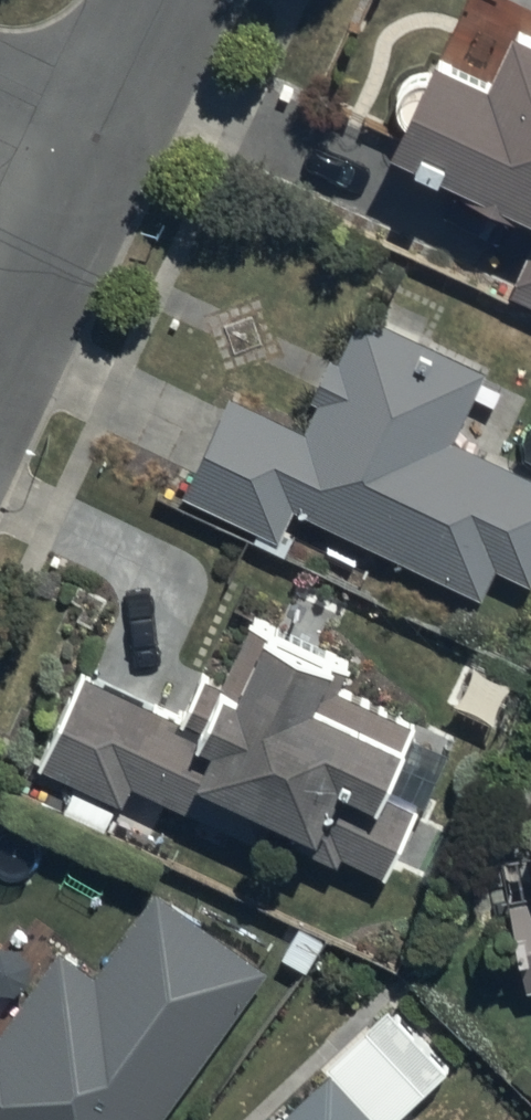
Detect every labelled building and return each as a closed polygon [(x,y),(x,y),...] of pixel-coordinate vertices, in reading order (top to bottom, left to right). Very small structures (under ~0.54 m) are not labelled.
[(402,129),(530,191),(530,6),(529,5),(499,64),(449,38),(402,129)] [(516,285),(530,291),(530,253),(516,285)] [(344,350),(337,347),(314,392),(322,396),(309,424),(236,387),(186,489),(261,524),(257,533),(290,548),(300,526),(288,521),(296,503),(486,590),(501,557),(530,571),(530,465),(459,432),(491,360),(364,305),(344,350)] [(88,663),(41,759),(126,798),(138,773),(273,839),(279,826),(341,856),(346,845),(389,865),(432,776),(401,761),(423,717),(331,672),(343,648),(258,606),(226,672),(206,663),(183,710),(88,663)] [(509,874),(530,981),(530,870),(509,874)] [(1,1119),(0,1119),(159,1119),(273,962),(166,879),(95,970),(64,944),(0,1021),(0,1118),(1,1119)] [(337,1063),(275,1119),(390,1119),(337,1063)]
